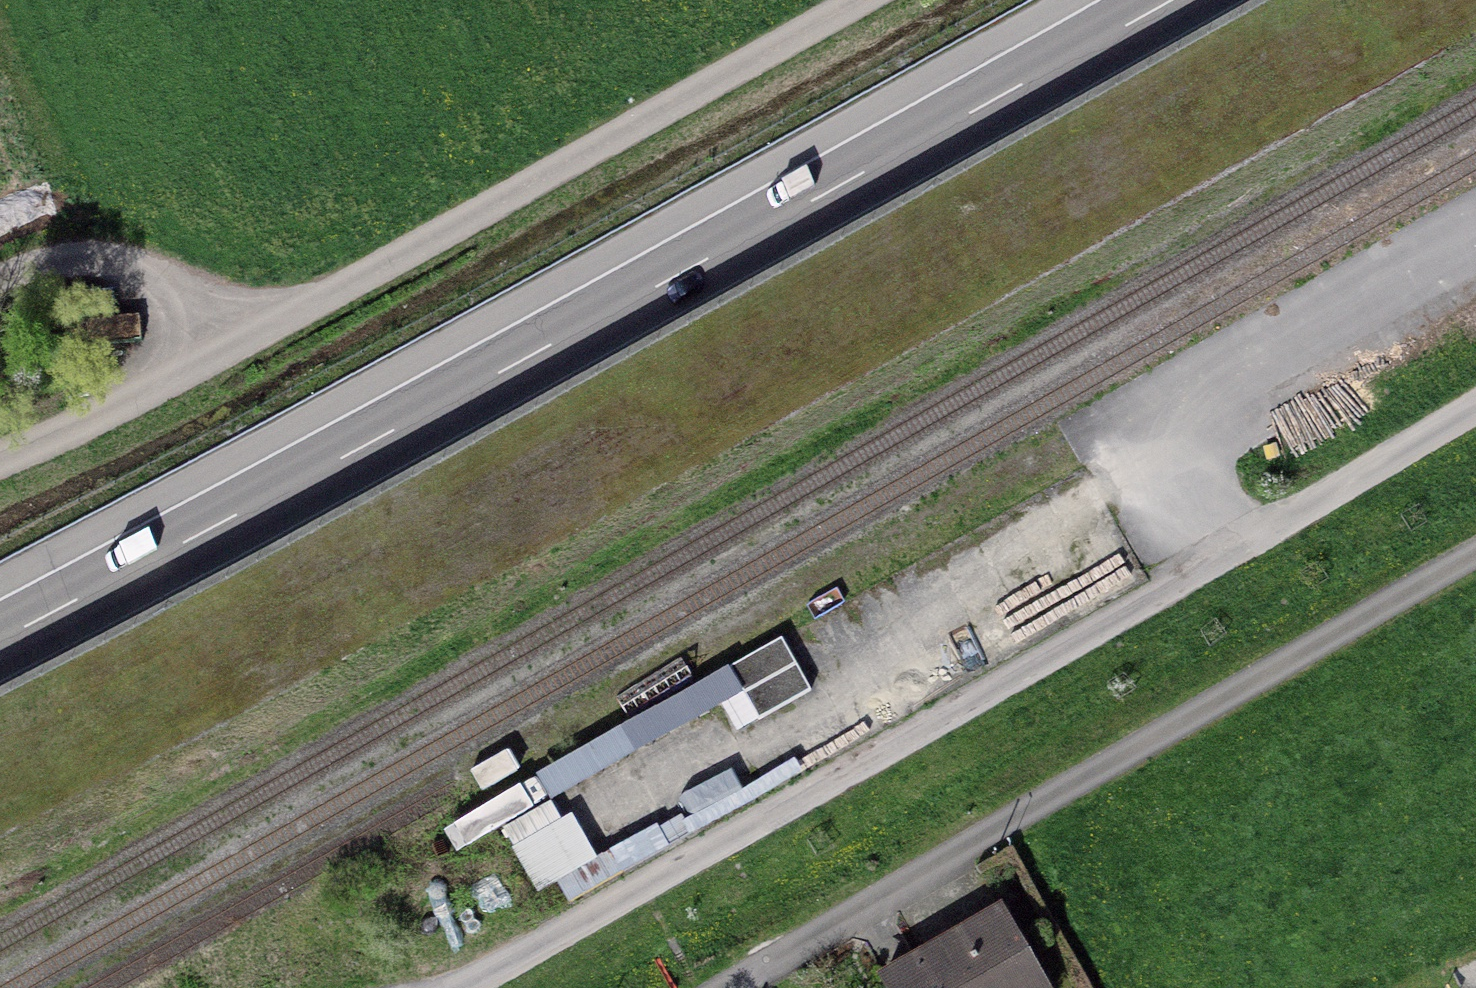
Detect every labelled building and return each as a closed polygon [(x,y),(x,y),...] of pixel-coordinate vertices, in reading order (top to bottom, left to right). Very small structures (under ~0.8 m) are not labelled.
[(782,641),(731,670),(760,720),(811,691),(782,641)] [(884,983),(887,987),(1049,987),(1009,916),(884,983)]
